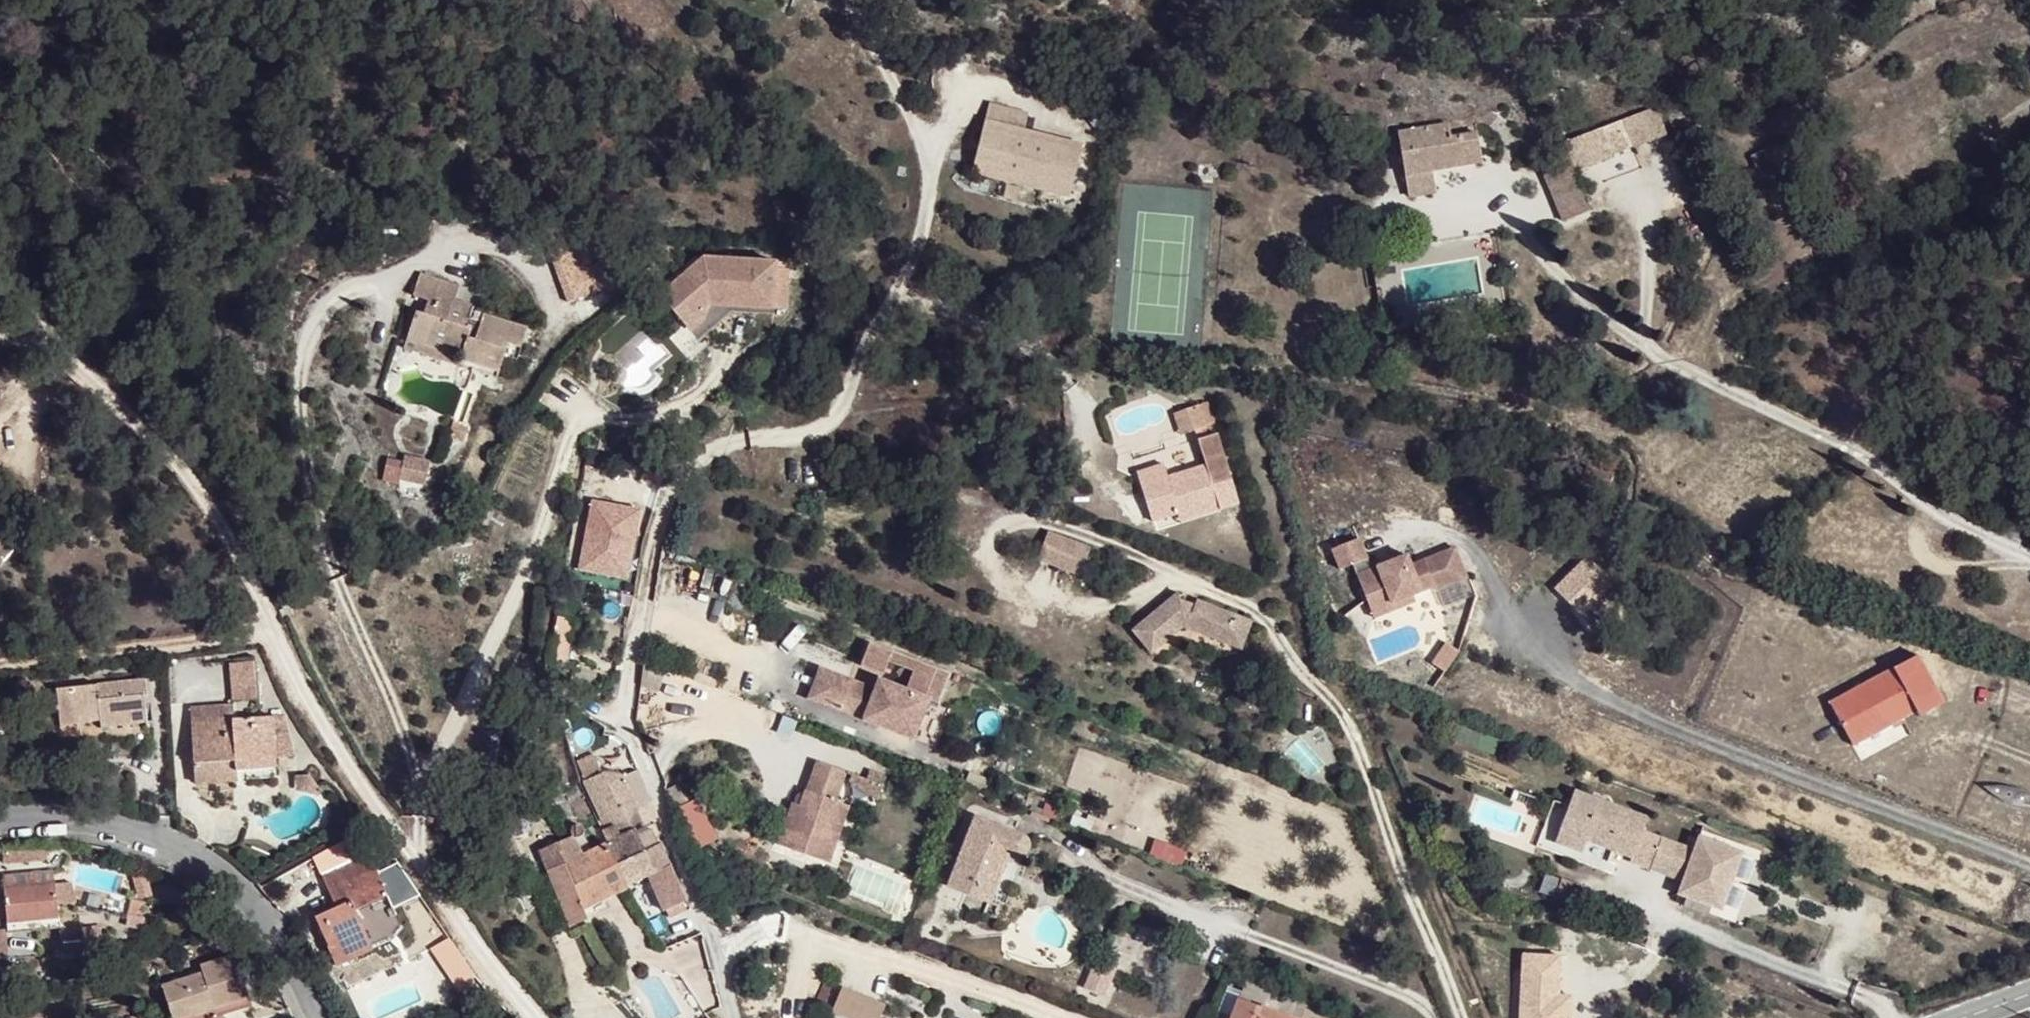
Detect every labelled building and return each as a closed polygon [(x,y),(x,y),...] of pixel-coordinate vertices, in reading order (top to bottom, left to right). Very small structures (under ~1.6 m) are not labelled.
[(1835,94),(1841,91),(1837,83),(1831,86),(1835,94)] [(1029,111),(990,101),(985,118),(1025,127),(1029,111)] [(1657,107),(1565,141),(1574,168),(1667,134),(1657,107)] [(1082,142),(985,118),(973,169),(1070,193),(1082,142)] [(1435,137),(1451,134),(1448,120),(1433,123),(1435,137)] [(1477,129),(1451,134),(1435,137),(1433,123),(1398,130),(1409,198),(1437,193),(1434,170),(1483,161),(1477,129)] [(1592,210),(1567,152),(1538,162),(1561,221),(1592,210)] [(570,303),(615,286),(604,256),(589,262),(579,236),(549,248),(570,303)] [(509,339),(520,343),(526,325),(482,311),(480,319),(467,315),(470,308),(471,303),(455,297),(459,284),(421,272),(414,294),(427,299),(423,312),(432,315),(422,343),(445,350),(447,344),(463,350),(461,357),(499,369),(504,354),(509,339)] [(657,310),(682,342),(708,321),(769,326),(774,279),(702,274),(657,310)] [(480,319),(482,311),(470,308),(467,315),(480,319)] [(419,349),(422,343),(432,315),(423,312),(416,310),(407,338),(405,344),(419,349)] [(515,359),(520,343),(509,339),(504,354),(515,359)] [(443,356),(445,350),(422,343),(419,349),(443,356)] [(445,350),(443,356),(459,362),(461,357),(463,350),(447,344),(445,350)] [(497,376),(499,369),(461,357),(459,362),(458,363),(497,376)] [(1183,430),(1196,428),(1210,424),(1219,421),(1214,398),(1176,407),(1183,430)] [(468,421),(453,418),(447,434),(462,436),(468,421)] [(1164,462),(1138,470),(1152,521),(1180,513),(1220,502),(1214,484),(1232,477),(1219,429),(1211,432),(1210,424),(1196,428),(1206,464),(1167,474),(1164,462)] [(400,459),(384,456),(381,476),(397,479),(400,473),(423,477),(427,458),(403,452),(400,459)] [(590,497),(578,567),(630,576),(642,506),(590,497)] [(1221,511),(1220,502),(1180,513),(1182,523),(1221,511)] [(1090,542),(1048,526),(1037,553),(1080,571),(1090,542)] [(1355,564),(1369,600),(1389,592),(1393,602),(1414,593),(1436,585),(1437,589),(1468,577),(1456,547),(1413,564),(1408,554),(1373,568),(1361,537),(1334,548),(1342,569),(1355,564)] [(1247,618),(1193,597),(1192,604),(1187,612),(1174,607),(1174,598),(1175,587),(1135,637),(1157,655),(1181,624),(1237,647),(1247,618)] [(1389,592),(1369,600),(1376,616),(1417,600),(1414,593),(1393,602),(1389,592)] [(1192,604),(1174,598),(1174,607),(1187,612),(1192,604)] [(821,668),(809,697),(841,710),(843,707),(865,715),(864,719),(913,738),(928,699),(938,703),(948,675),(869,644),(860,665),(881,673),(886,660),(910,670),(903,689),(879,679),(873,693),(852,685),(853,681),(821,668)] [(1926,654),(1837,699),(1859,743),(1923,710),(1926,716),(1951,703),(1926,654)] [(254,659),(234,659),(237,697),(257,696),(254,659)] [(111,723),(145,719),(143,696),(147,696),(144,679),(59,687),(63,723),(91,721),(90,716),(101,715),(102,727),(111,726),(111,723)] [(231,703),(191,705),(195,782),(237,779),(236,769),(235,759),(276,757),(273,715),(232,718),(231,703)] [(285,714),(273,715),(276,757),(295,756),(285,714)] [(633,742),(618,739),(613,766),(581,780),(603,828),(612,825),(618,837),(636,828),(645,824),(638,808),(654,802),(643,769),(633,742)] [(276,767),(276,757),(235,759),(236,769),(276,767)] [(835,800),(845,771),(816,760),(799,805),(792,802),(777,843),(827,862),(839,829),(826,824),(835,800)] [(311,775),(298,774),(296,787),(317,793),(322,791),(311,775)] [(1646,818),(1573,791),(1563,813),(1552,842),(1579,852),(1584,839),(1609,849),(1631,857),(1630,864),(1647,870),(1659,838),(1641,831),(1646,818)] [(847,805),(835,800),(826,824),(839,829),(847,805)] [(1601,870),(1609,849),(1584,839),(1579,852),(1552,842),(1563,813),(1548,808),(1532,846),(1601,870)] [(971,882),(995,892),(1010,853),(1015,854),(1019,855),(1022,854),(1025,854),(1028,851),(1030,848),(1030,845),(1029,841),(1028,838),(1022,834),(974,815),(947,885),(967,894),(971,882)] [(636,828),(618,837),(606,843),(618,864),(646,849),(636,828)] [(1666,877),(1661,891),(1703,906),(1725,848),(1683,832),(1677,845),(1666,877)] [(1677,845),(1659,838),(1647,870),(1666,877),(1677,845)] [(629,885),(618,864),(606,843),(549,870),(570,925),(588,917),(586,906),(629,885)] [(662,843),(618,864),(629,885),(650,875),(666,910),(689,899),(662,843)] [(356,908),(387,895),(369,853),(323,875),(337,907),(317,917),(330,944),(327,945),(336,966),(375,948),(356,908)] [(1582,888),(1556,879),(1550,896),(1576,906),(1582,888)] [(11,931),(59,926),(54,882),(6,886),(11,931)] [(991,902),(995,892),(971,882),(967,894),(991,902)] [(58,885),(59,907),(75,906),(74,884),(58,885)] [(1521,952),(1519,1017),(1571,1017),(1571,995),(1562,995),(1564,953),(1521,952)] [(252,1004),(236,954),(203,964),(205,973),(164,986),(173,1017),(206,1017),(252,1004)] [(1311,1004),(1247,979),(1231,1017),(1306,1017),(1311,1004)] [(849,1017),(863,1017),(872,998),(842,987),(833,1012),(849,1017)] [(462,989),(452,999),(465,1014),(476,1003),(462,989)] [(887,1005),(872,998),(863,1017),(882,1017),(887,1005)]
